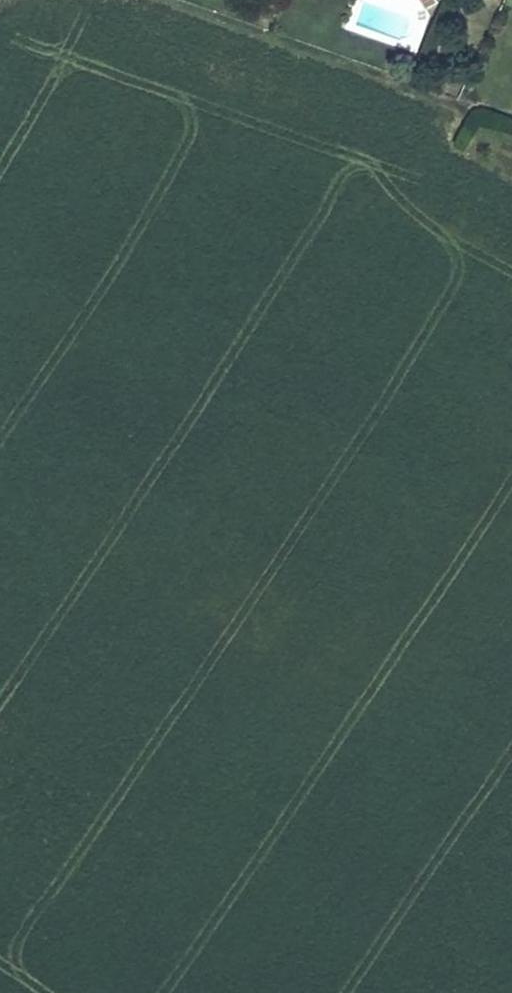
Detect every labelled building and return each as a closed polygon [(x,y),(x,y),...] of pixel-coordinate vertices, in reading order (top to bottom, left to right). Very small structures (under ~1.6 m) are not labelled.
[(439,1),(439,0),(420,0),(425,9),(439,1)]
